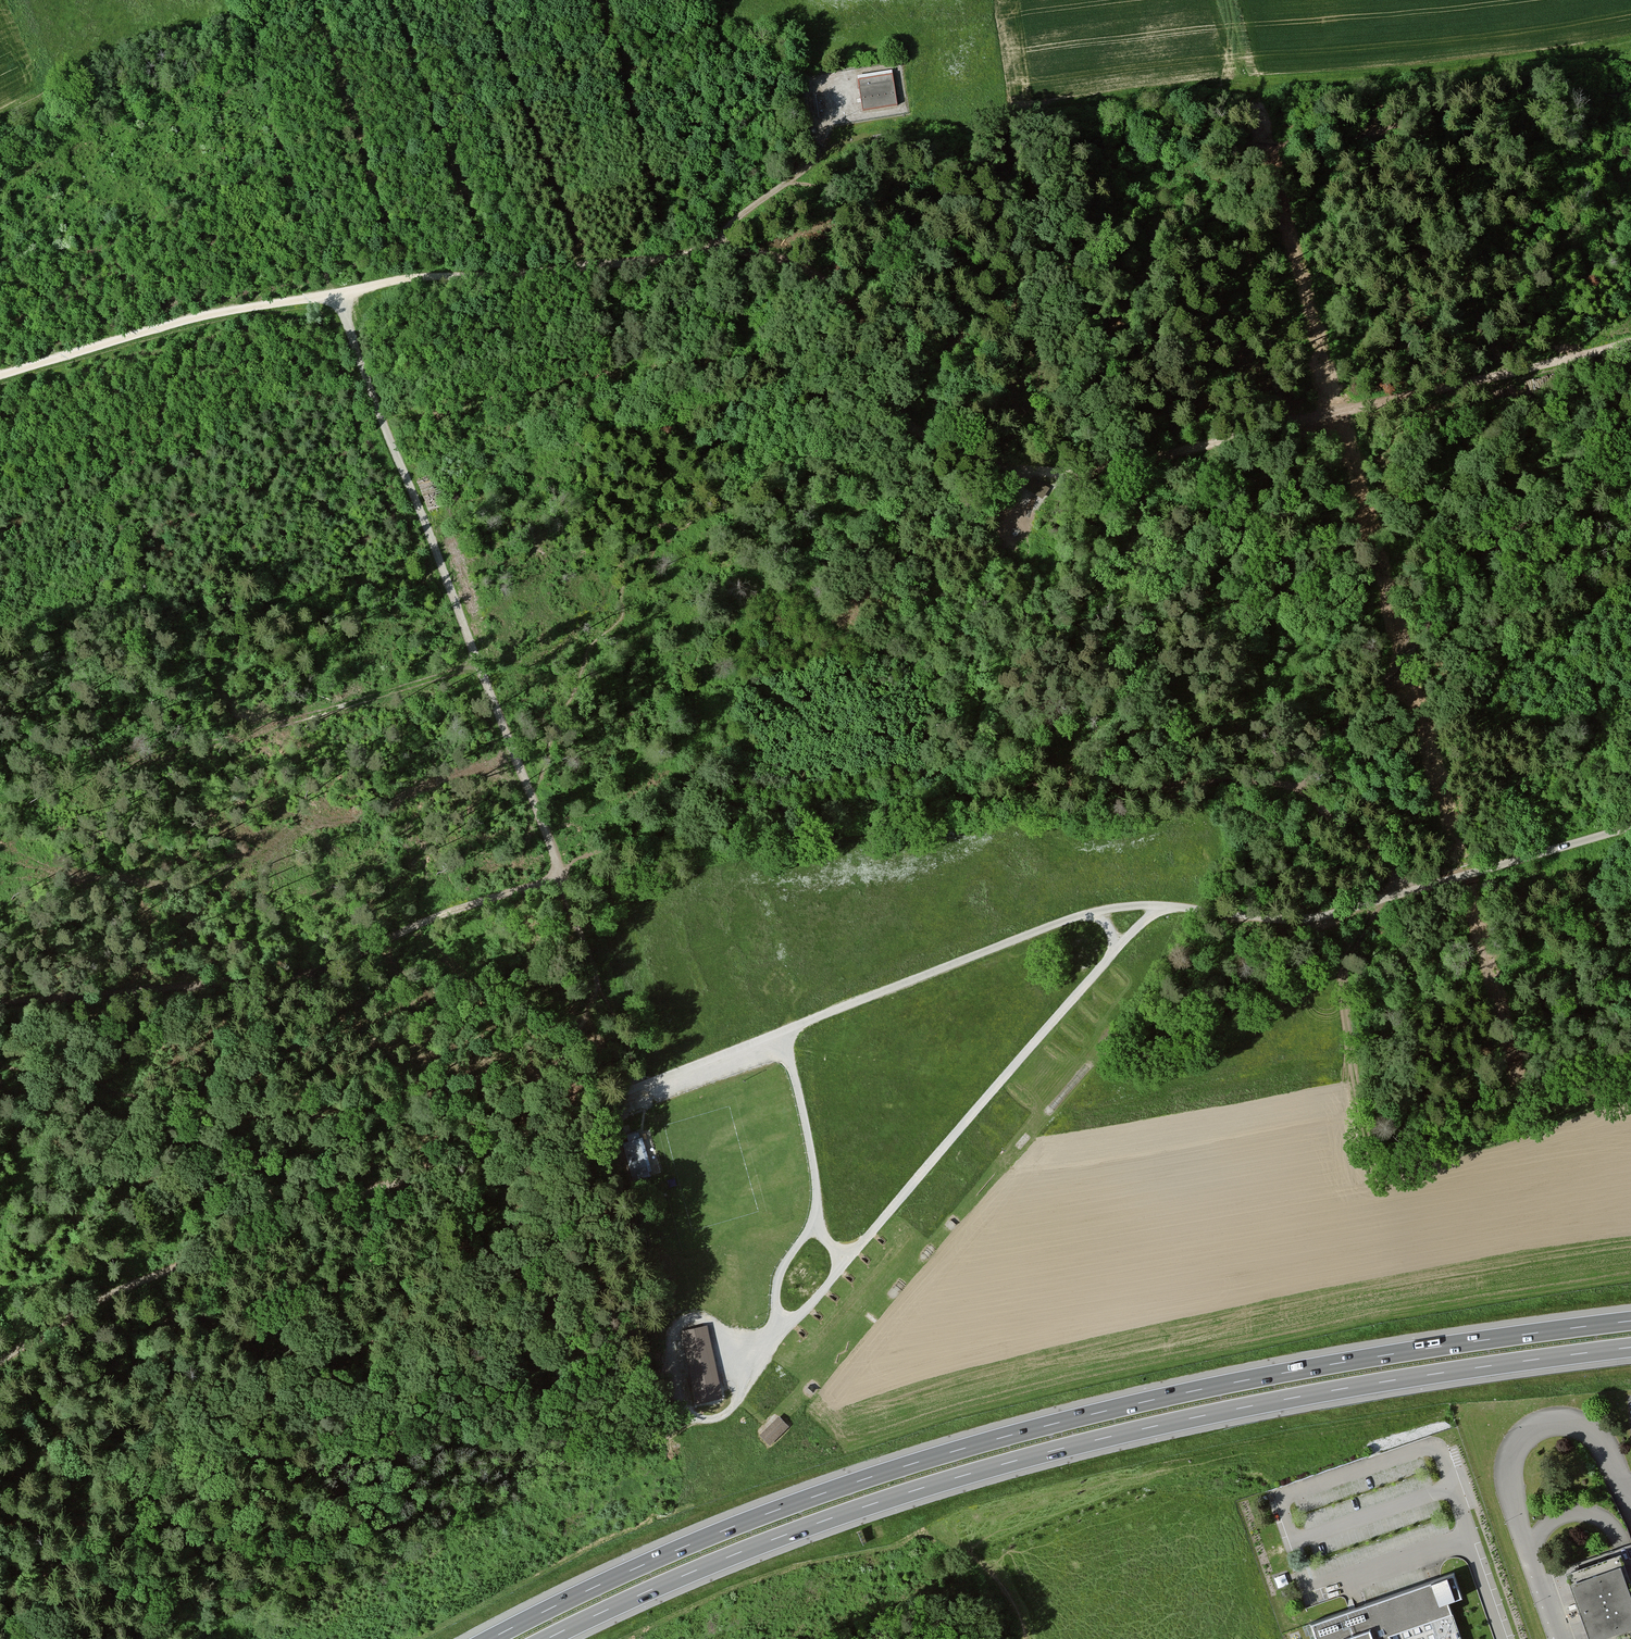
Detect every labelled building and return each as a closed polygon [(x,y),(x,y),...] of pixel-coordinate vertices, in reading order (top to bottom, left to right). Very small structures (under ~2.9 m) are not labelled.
[(893,73),(858,77),(862,113),(898,108),(893,73)] [(1050,489),(1032,479),(1025,491),(1043,501),(1050,489)] [(648,1128),(623,1135),(636,1180),(661,1174),(648,1128)] [(885,1241),(879,1236),(876,1240),(882,1245),(885,1241)] [(870,1260),(864,1255),(861,1259),(867,1264),(870,1260)] [(854,1279),(848,1274),(845,1278),(851,1283),(854,1279)] [(838,1298),(832,1293),(829,1296),(835,1302),(838,1298)] [(822,1317),(817,1312),(814,1315),(819,1320),(822,1317)] [(721,1397),(707,1325),(681,1330),(696,1402),(721,1397)] [(807,1334),(801,1329),(798,1333),(804,1338),(807,1334)] [(789,1425),(779,1415),(759,1434),(769,1444),(789,1425)] [(1618,1551),(1565,1570),(1590,1638),(1630,1638),(1630,1587),(1618,1551)] [(1314,1638),(1462,1638),(1448,1601),(1461,1597),(1452,1571),(1308,1620),(1314,1638)]
